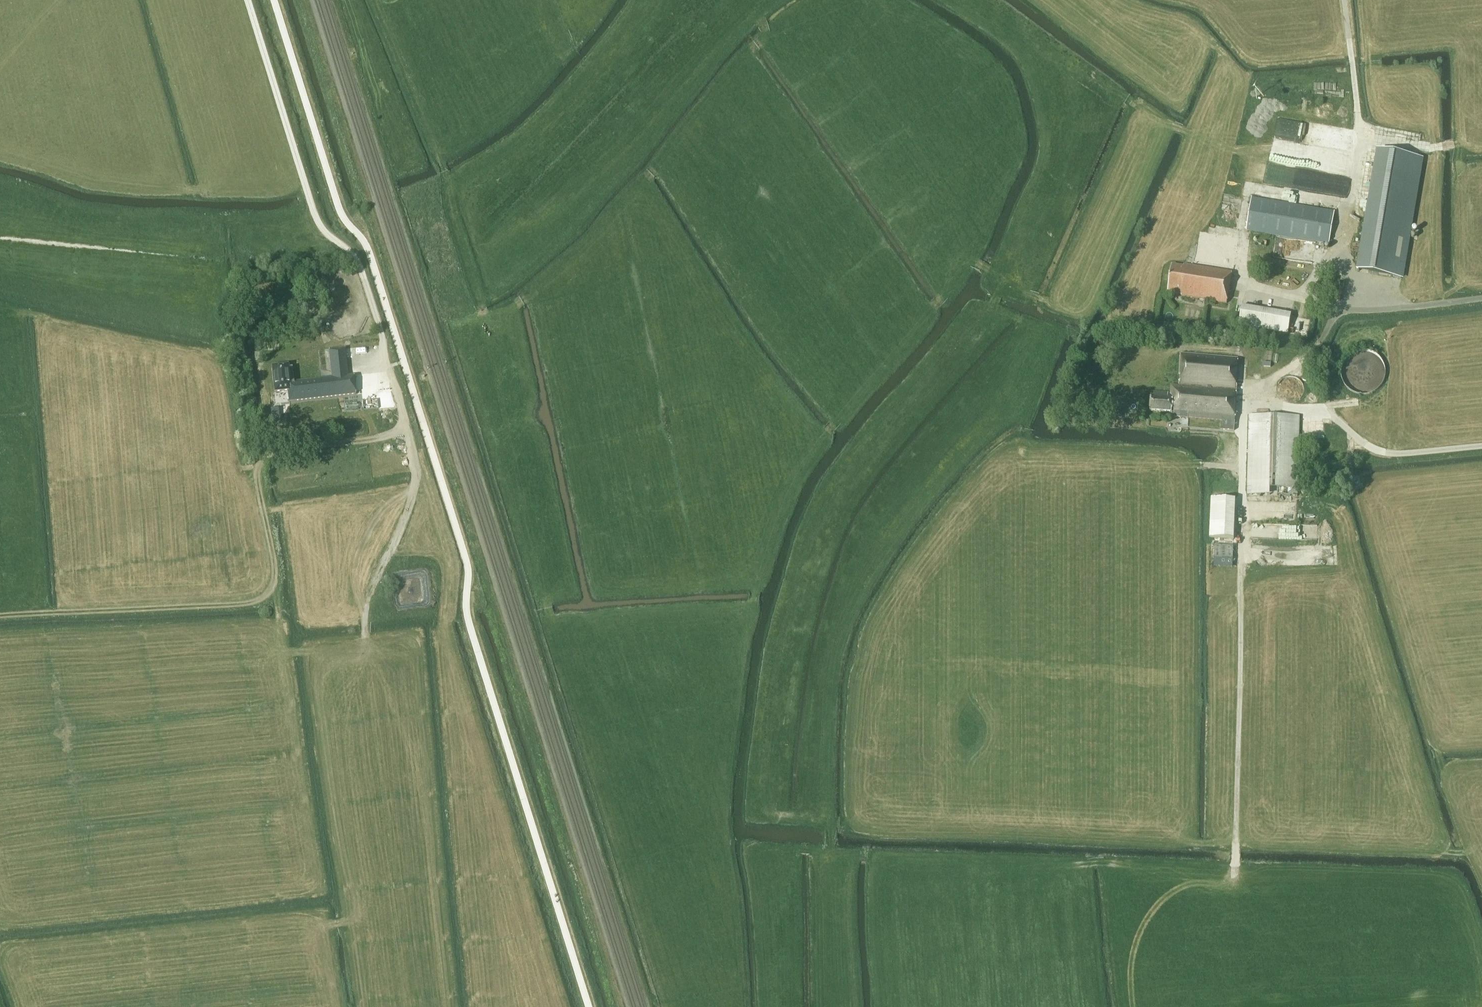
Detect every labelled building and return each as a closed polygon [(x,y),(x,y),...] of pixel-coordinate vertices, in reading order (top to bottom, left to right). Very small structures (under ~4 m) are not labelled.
[(1250,131),(1252,136),(1267,129),(1265,124),(1250,131)] [(1318,150),(1274,138),(1269,157),(1313,168),(1318,150)] [(1378,150),(1358,271),(1405,280),(1425,158),(1378,150)] [(1335,211),(1252,197),(1246,231),(1328,245),(1335,211)] [(1194,263),(1232,268),(1235,245),(1197,240),(1194,263)] [(1232,273),(1231,273),(1194,266),(1184,264),(1184,267),(1173,265),(1168,291),(1176,293),(1176,294),(1182,295),(1181,296),(1227,304),(1232,273)] [(1237,325),(1288,332),(1291,312),(1239,305),(1237,325)] [(286,366),(272,368),(275,392),(287,391),(288,402),(356,395),(353,376),(348,376),(347,366),(345,348),(331,350),(329,350),(331,378),(293,382),(291,367),(289,368),(289,366),(287,366),(286,366)] [(1382,386),(1385,380),(1386,374),(1385,367),(1383,362),(1379,356),(1374,353),(1367,351),(1361,350),(1355,352),(1349,355),(1345,360),(1342,365),(1340,372),(1341,378),(1343,384),(1347,389),(1353,393),(1359,395),(1365,395),(1372,394),(1377,391),(1382,386)] [(1222,429),(1233,431),(1237,392),(1236,392),(1239,359),(1182,354),(1179,386),(1172,385),(1171,398),(1173,398),(1172,412),(1173,413),(1173,416),(1223,421),(1222,429)] [(1173,398),(1171,398),(1167,398),(1168,393),(1152,392),(1151,398),(1150,409),(1150,411),(1172,413),(1172,412),(1173,398)] [(1298,496),(1298,464),(1300,416),(1249,415),(1247,495),(1298,496)] [(1211,498),(1210,537),(1234,538),(1236,499),(1211,498)] [(1233,547),(1215,546),(1215,558),(1233,559),(1233,547)]
